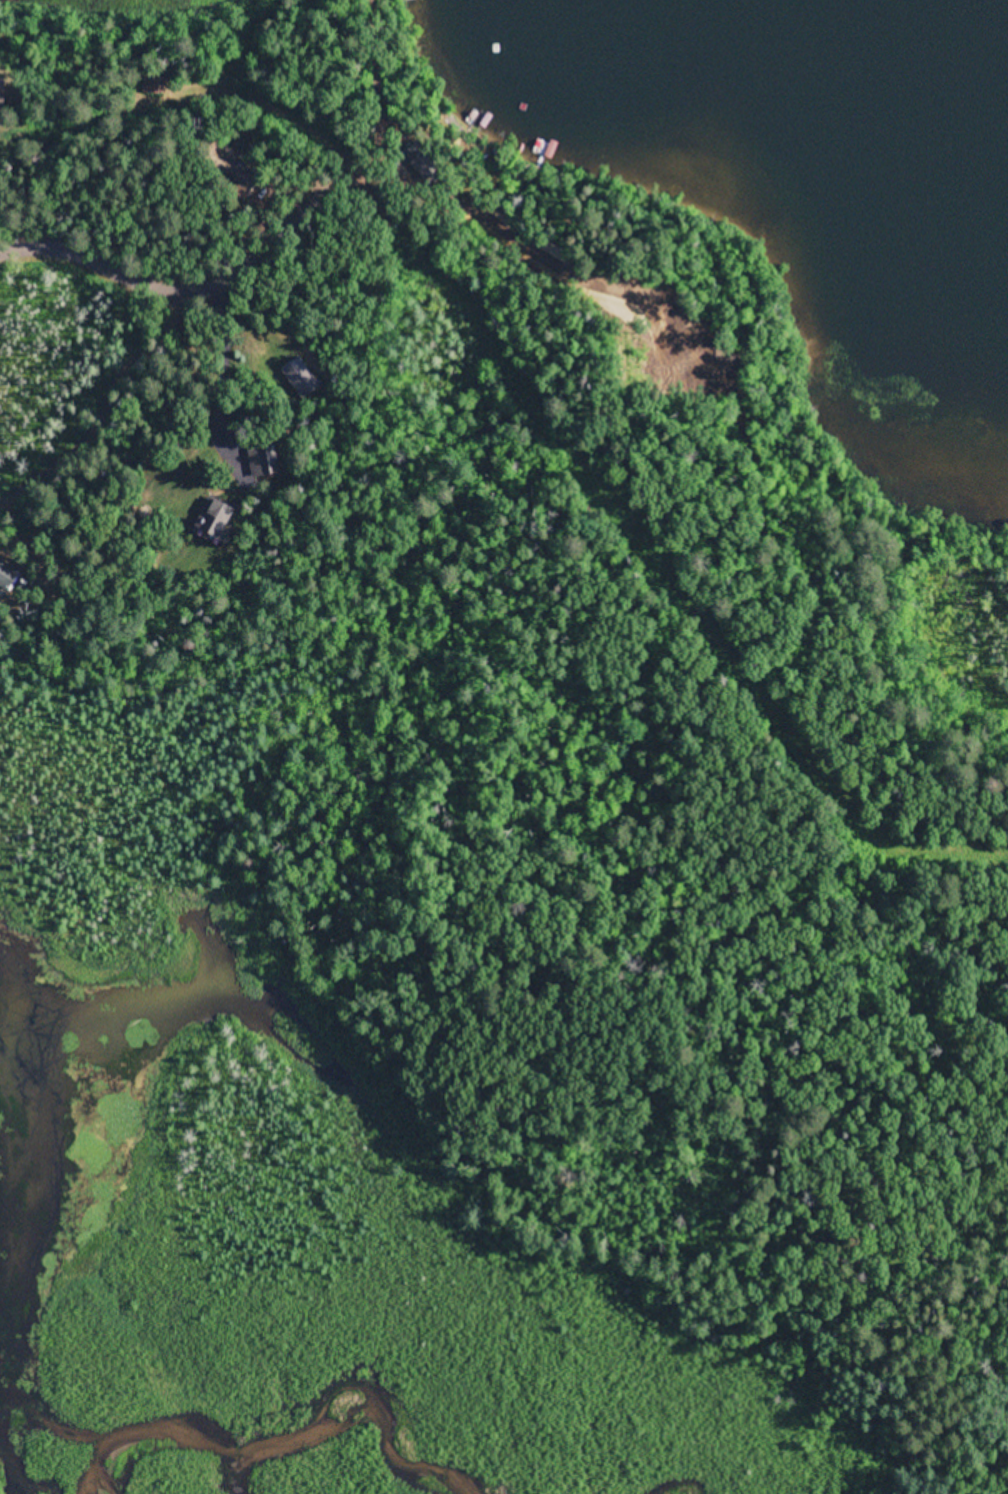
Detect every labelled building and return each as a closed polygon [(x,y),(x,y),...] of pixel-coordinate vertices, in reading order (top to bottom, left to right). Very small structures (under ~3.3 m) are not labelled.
[(276,478),(276,450),(254,450),(254,478),(276,478)] [(222,516),(236,520),(240,504),(227,500),(222,516)]
